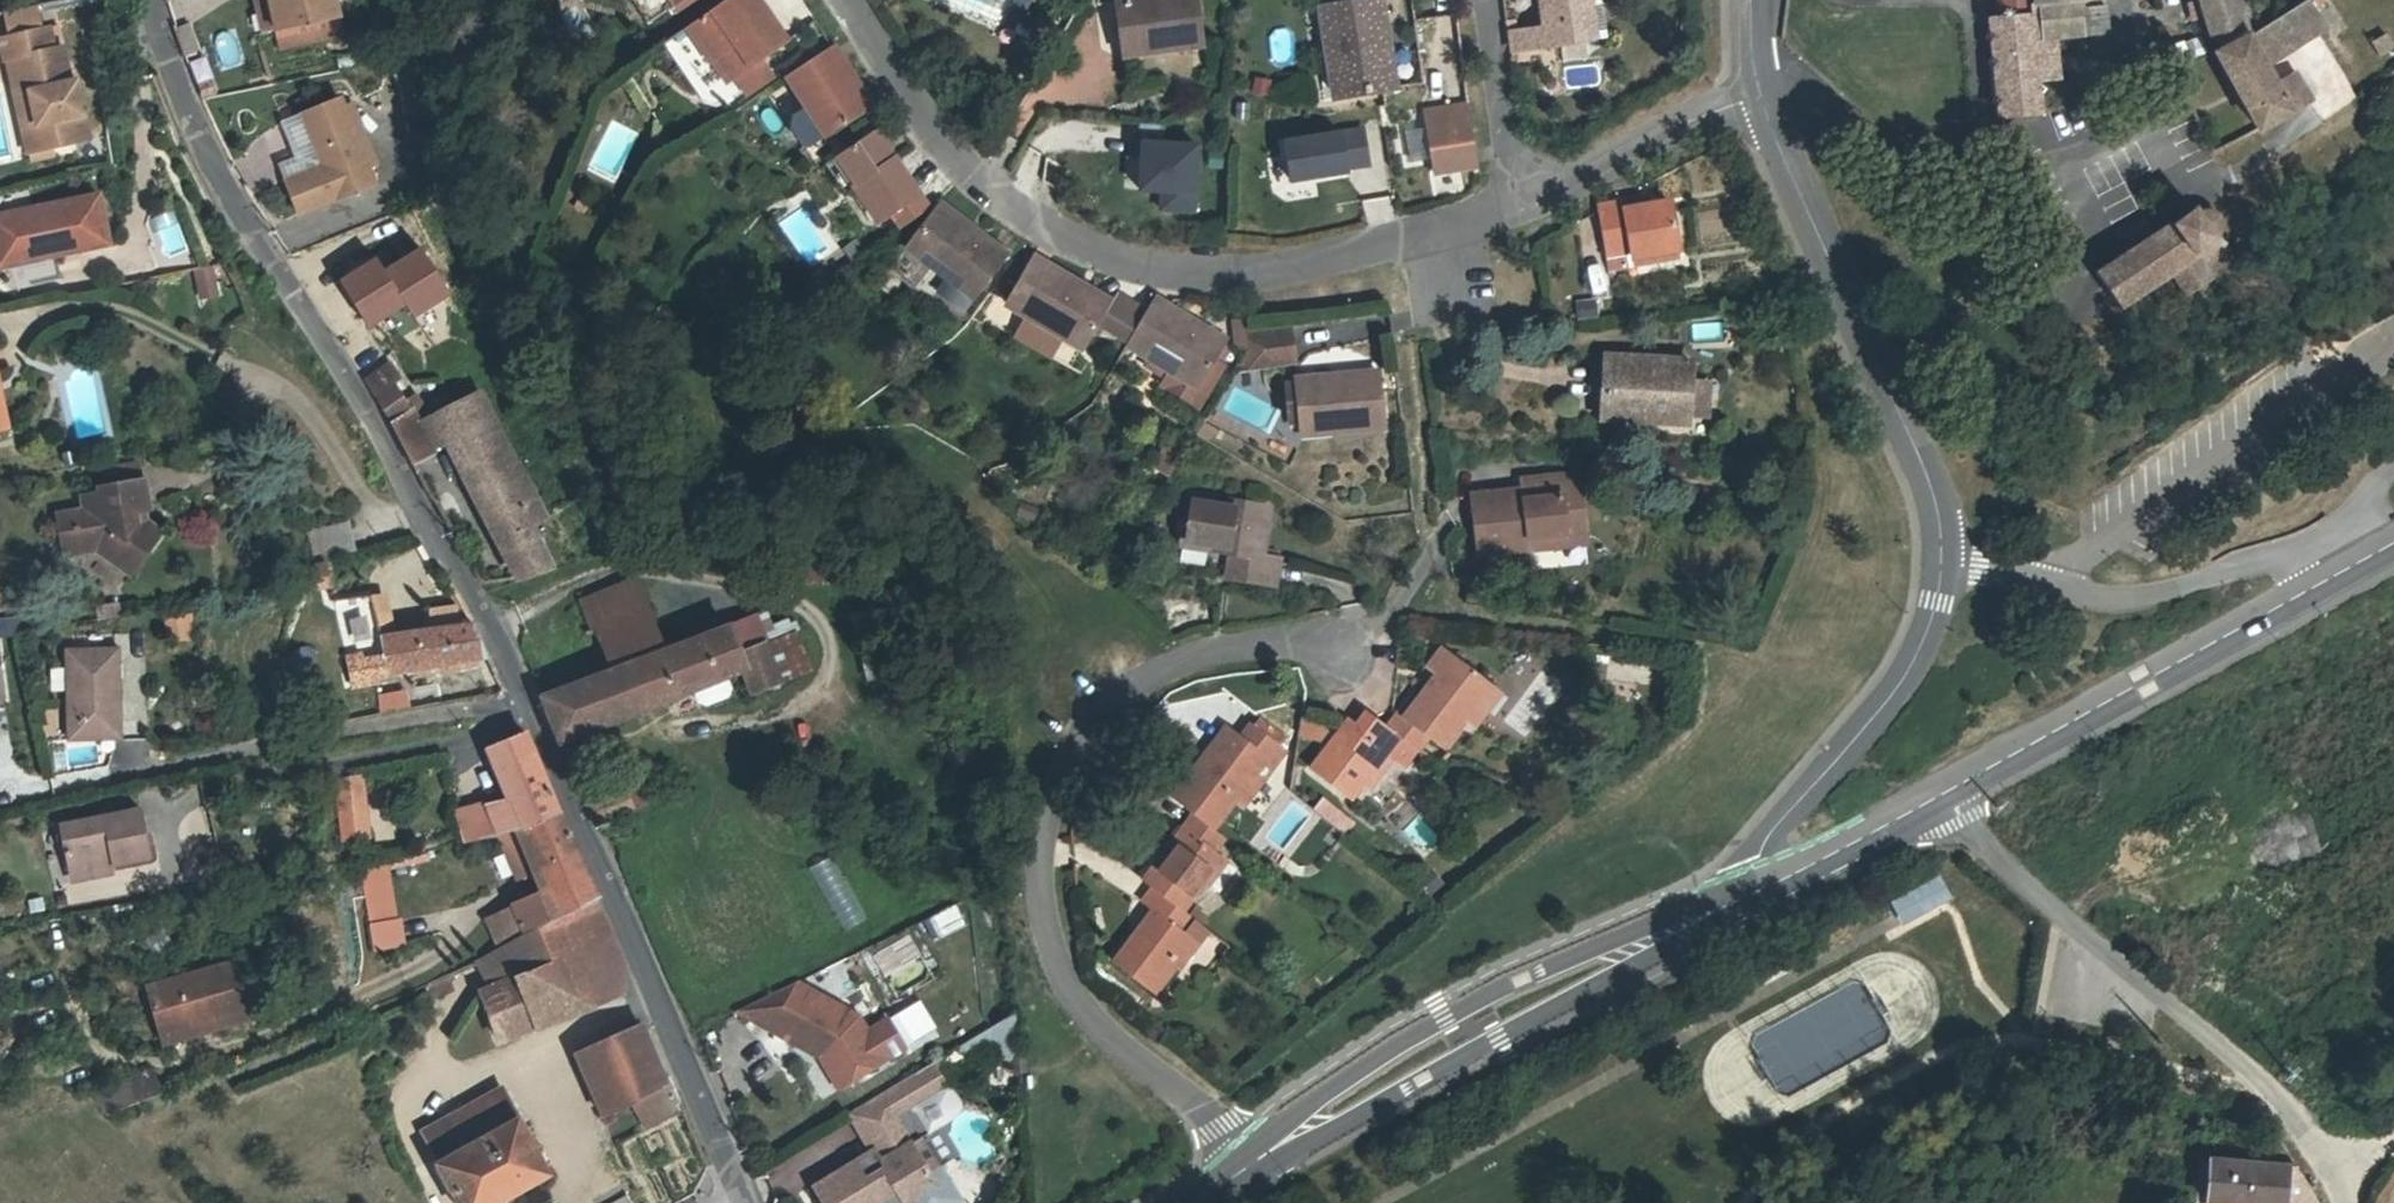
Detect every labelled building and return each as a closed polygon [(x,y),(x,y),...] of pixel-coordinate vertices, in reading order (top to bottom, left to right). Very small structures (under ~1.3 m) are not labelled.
[(276,30),(269,0),(255,0),(262,33),(276,30)] [(336,0),(269,0),(276,30),(340,16),(336,0)] [(649,23),(671,9),(665,0),(634,0),(649,23)] [(757,0),(726,0),(689,26),(712,60),(718,56),(733,79),(736,77),(761,60),(786,42),(785,41),(757,0)] [(925,1),(992,30),(1004,0),(925,0),(925,1)] [(1116,1),(1123,54),(1201,44),(1195,0),(1125,0),(1116,1)] [(1546,28),(1517,32),(1512,32),(1515,50),(1605,38),(1600,0),(1542,0),(1546,28)] [(1999,118),(2042,114),(2040,98),(2039,82),(2031,0),(1997,0),(1999,18),(1990,19),(1991,29),(1985,37),(1992,43),(1993,54),(1987,63),(1995,69),(1997,93),(1991,102),(1998,108),(1999,118)] [(2039,82),(2042,80),(2044,78),(2046,75),(2046,72),(2046,68),(2044,66),(2055,53),(2054,38),(2108,32),(2106,5),(2078,8),(2078,1),(2084,0),(2031,0),(2039,82)] [(2239,0),(2195,0),(2188,2),(2192,19),(2205,15),(2212,39),(2247,29),(2239,0)] [(2309,0),(2306,0),(2252,35),(2248,37),(2216,53),(2259,130),(2312,101),(2295,72),(2275,84),(2265,67),(2326,28),(2309,0)] [(1336,95),(1382,88),(1399,85),(1393,49),(1388,49),(1380,1),(1322,10),(1336,95)] [(340,16),(276,30),(280,48),(344,35),(340,16)] [(1505,20),(1507,33),(1512,32),(1517,32),(1516,19),(1505,20)] [(175,31),(184,54),(197,49),(189,26),(175,31)] [(7,60),(15,58),(23,93),(29,92),(36,125),(45,131),(49,149),(89,141),(76,81),(69,82),(61,47),(53,48),(48,27),(0,38),(0,43),(4,60),(7,60)] [(2385,33),(2371,41),(2379,56),(2393,47),(2385,33)] [(872,107),(833,48),(788,77),(807,105),(827,136),(872,107)] [(2058,80),(2055,53),(2044,66),(2046,68),(2046,72),(2046,75),(2044,78),(2042,80),(2039,82),(2058,80)] [(728,82),(733,79),(718,56),(712,60),(728,82)] [(27,154),(49,149),(45,131),(36,125),(29,92),(23,93),(15,58),(7,60),(27,154)] [(761,60),(736,77),(747,94),(773,77),(761,60)] [(2039,82),(2040,98),(2047,90),(2039,82)] [(341,99),(283,122),(297,158),(280,165),(299,214),(375,184),(341,99)] [(830,140),(827,136),(807,105),(795,113),(792,127),(803,145),(818,148),(830,140)] [(1424,114),(1426,126),(1465,120),(1470,119),(1468,107),(1424,114)] [(1473,168),(1465,120),(1426,126),(1434,174),(1473,168)] [(1138,122),(1136,157),(1140,157),(1141,142),(1164,143),(1165,124),(1138,122)] [(1363,129),(1284,142),(1290,181),(1347,171),(1347,168),(1369,164),(1363,129)] [(875,130),(837,157),(856,185),(853,187),(878,223),(891,214),(901,228),(929,209),(875,130)] [(1193,211),(1197,145),(1164,143),(1141,142),(1140,157),(1138,190),(1161,191),(1160,209),(1193,211)] [(1209,150),(1208,167),(1222,168),(1223,150),(1209,150)] [(856,185),(837,157),(824,165),(844,193),(853,187),(856,185)] [(52,248),(53,256),(109,244),(98,195),(0,216),(0,259),(52,248)] [(1640,202),(1599,209),(1606,252),(1623,249),(1630,248),(1631,255),(1636,254),(1656,251),(1657,260),(1659,268),(1681,264),(1678,247),(1679,247),(1672,204),(1650,208),(1648,196),(1639,198),(1640,202)] [(584,211),(588,204),(579,199),(575,206),(584,211)] [(1006,255),(939,205),(911,242),(935,260),(931,265),(948,278),(937,292),(963,311),(1006,255)] [(2172,221),(2096,273),(2121,311),(2172,277),(2185,297),(2213,279),(2211,276),(2232,261),(2224,248),(2227,246),(2220,234),(2222,229),(2222,222),(2221,219),(2220,216),(2216,213),(2213,211),(2211,211),(2206,210),(2203,210),(2200,212),(2196,207),(2173,223),(2172,221)] [(2393,256),(2393,225),(2381,233),(2393,256)] [(0,259),(0,267),(53,256),(52,248),(0,259)] [(375,257),(339,280),(369,327),(404,305),(414,320),(452,296),(421,248),(384,272),(375,257)] [(1623,249),(1606,252),(1610,270),(1626,267),(1623,249)] [(1656,251),(1636,254),(1638,263),(1657,260),(1656,251)] [(1099,323),(1129,341),(1145,314),(1115,296),(1110,304),(1032,258),(1006,302),(1029,315),(1063,335),(1065,337),(1067,334),(1086,345),(1099,323)] [(1603,290),(1596,263),(1583,266),(1590,293),(1603,290)] [(218,296),(212,268),(193,273),(199,300),(218,296)] [(1598,316),(1595,298),(1578,300),(1581,319),(1598,316)] [(1225,342),(1154,299),(1145,314),(1129,341),(1127,343),(1172,371),(1176,365),(1202,380),(1215,359),(1225,342)] [(1050,357),(1063,335),(1029,315),(1017,337),(1050,357)] [(1235,348),(1248,347),(1246,328),(1245,319),(1233,321),(1235,348)] [(1254,327),(1246,328),(1248,347),(1248,348),(1236,369),(1294,361),(1289,328),(1255,333),(1254,327)] [(1687,422),(1687,415),(1689,382),(1690,362),(1607,357),(1603,417),(1687,422)] [(1215,359),(1202,380),(1200,405),(1224,365),(1215,359)] [(365,379),(376,398),(392,423),(412,410),(406,401),(395,384),(402,379),(390,362),(365,379)] [(1200,405),(1202,380),(1176,365),(1172,371),(1164,384),(1200,405)] [(1379,373),(1295,380),(1298,419),(1299,428),(1330,425),(1330,431),(1383,427),(1379,373)] [(1298,419),(1295,380),(1284,381),(1288,420),(1298,419)] [(1689,382),(1687,415),(1707,416),(1708,383),(1689,382)] [(412,410),(392,423),(413,465),(449,439),(492,417),(479,392),(430,417),(419,422),(412,410)] [(419,422),(430,417),(416,396),(406,401),(412,410),(419,422)] [(492,417),(449,439),(520,577),(551,567),(530,525),(545,517),(542,512),(519,466),(505,471),(496,454),(507,448),(492,417)] [(519,466),(507,448),(496,454),(505,471),(519,466)] [(1163,448),(1153,465),(1170,474),(1180,457),(1163,448)] [(103,469),(107,486),(141,479),(137,462),(103,469)] [(1479,554),(1531,549),(1529,537),(1584,532),(1578,474),(1522,480),(1524,490),(1473,495),(1479,554)] [(143,479),(141,479),(107,486),(99,488),(100,494),(83,497),(85,510),(57,516),(65,554),(97,548),(118,564),(133,543),(145,552),(161,531),(145,520),(143,508),(149,507),(143,479)] [(1262,555),(1270,508),(1189,496),(1182,544),(1236,552),(1232,579),(1276,586),(1280,557),(1262,555)] [(306,532),(314,561),(354,550),(347,521),(306,532)] [(1586,544),(1584,532),(1529,537),(1531,549),(1586,544)] [(133,543),(118,564),(130,572),(145,552),(133,543)] [(332,589),(329,576),(306,582),(308,593),(332,589)] [(586,604),(611,672),(667,651),(641,583),(586,604)] [(334,600),(342,635),(379,631),(371,596),(334,600)] [(485,656),(474,624),(460,626),(457,605),(429,609),(433,631),(382,638),(385,657),(364,661),(362,653),(346,656),(352,681),(485,657),(485,656)] [(163,616),(166,641),(192,639),(189,613),(163,616)] [(740,655),(764,645),(754,618),(729,627),(740,655)] [(541,695),(561,742),(695,689),(726,677),(743,670),(753,693),(779,683),(764,645),(740,655),(729,627),(667,651),(611,672),(541,695)] [(764,645),(779,683),(806,672),(791,635),(764,645)] [(1472,727),(1487,708),(1481,704),(1493,687),(1444,648),(1429,668),(1437,675),(1404,717),(1399,713),(1388,728),(1416,749),(1426,736),(1442,748),(1464,721),(1472,727)] [(68,739),(120,738),(118,649),(67,651),(68,739)] [(730,688),(726,677),(695,689),(699,701),(706,704),(727,695),(730,688)] [(1500,692),(1493,687),(1481,704),(1487,708),(1500,692)] [(1298,734),(1306,736),(1312,716),(1302,713),(1298,734)] [(1259,716),(1253,725),(1281,746),(1287,737),(1259,716)] [(1335,722),(1312,716),(1306,736),(1319,740),(1335,722)] [(1404,765),(1416,749),(1388,728),(1372,716),(1361,730),(1349,720),(1311,771),(1350,800),(1362,785),(1386,751),(1393,756),(1404,765)] [(1285,749),(1281,746),(1253,725),(1242,738),(1228,727),(1173,799),(1194,815),(1211,828),(1233,799),(1235,801),(1268,759),(1274,764),(1285,749)] [(457,813),(465,843),(543,821),(561,814),(526,733),(489,748),(511,799),(487,804),(457,813)] [(1386,751),(1362,785),(1368,790),(1393,756),(1386,751)] [(1268,759),(1235,801),(1242,806),(1274,764),(1268,759)] [(343,839),(367,836),(360,778),(337,781),(343,839)] [(585,799),(595,825),(625,812),(632,809),(648,803),(641,787),(629,792),(625,782),(585,799)] [(1323,796),(1313,809),(1346,835),(1356,822),(1323,796)] [(632,809),(625,812),(628,818),(635,815),(632,809)] [(68,874),(74,873),(105,866),(150,857),(141,810),(59,826),(68,874)] [(534,865),(576,846),(561,814),(543,821),(497,836),(515,879),(536,871),(534,865)] [(1223,837),(1211,828),(1194,815),(1144,881),(1154,889),(1182,910),(1204,882),(1218,893),(1236,870),(1212,851),(1223,837)] [(534,865),(536,871),(545,887),(584,865),(576,846),(534,865)] [(393,871),(427,861),(424,851),(390,861),(393,871)] [(866,918),(831,856),(809,868),(844,930),(866,918)] [(1290,859),(1283,869),(1291,874),(1302,876),(1305,865),(1298,865),(1290,859)] [(511,910),(525,937),(563,915),(594,899),(599,897),(584,865),(545,887),(508,906),(511,910)] [(105,866),(74,873),(76,880),(107,873),(105,866)] [(1430,895),(1444,883),(1430,867),(1416,879),(1430,895)] [(389,878),(362,883),(375,947),(401,942),(389,878)] [(1894,902),(1899,912),(1945,889),(1940,878),(1894,902)] [(1182,931),(1192,918),(1188,915),(1182,910),(1154,889),(1143,903),(1154,911),(1115,963),(1154,992),(1176,963),(1173,961),(1191,938),(1182,931)] [(1945,889),(1899,912),(1904,922),(1950,899),(1945,889)] [(594,899),(563,915),(579,955),(592,1007),(623,994),(623,967),(594,899)] [(963,922),(954,904),(933,915),(941,932),(963,922)] [(1423,916),(1423,905),(1408,905),(1407,916),(1423,916)] [(1194,907),(1188,915),(1192,918),(1201,925),(1207,917),(1194,907)] [(485,924),(500,950),(525,937),(511,910),(485,924)] [(489,987),(579,955),(563,915),(525,937),(500,950),(477,962),(489,987)] [(1182,931),(1191,938),(1208,929),(1201,925),(1192,918),(1182,931)] [(1208,929),(1191,938),(1173,961),(1176,963),(1180,966),(1208,929)] [(2147,940),(2138,952),(2153,963),(2162,951),(2147,940)] [(547,1023),(592,1007),(579,955),(489,987),(480,990),(499,1041),(535,1027),(547,1023)] [(187,1019),(190,1028),(247,1012),(233,961),(148,985),(160,1027),(187,1019)] [(454,992),(449,978),(428,986),(433,999),(454,992)] [(795,981),(737,1009),(819,1056),(822,1050),(831,1052),(848,1080),(884,1058),(865,1028),(858,1017),(795,981)] [(247,1012),(190,1028),(192,1037),(250,1021),(247,1012)] [(1015,1013),(960,1045),(969,1059),(987,1048),(993,1053),(1000,1056),(1004,1057),(1008,1058),(1019,1056),(1015,1013)] [(865,1028),(884,1058),(904,1046),(885,1015),(865,1028)] [(192,1037),(190,1028),(187,1019),(160,1027),(165,1045),(192,1037)] [(631,1099),(664,1079),(641,1025),(577,1054),(604,1116),(631,1099)] [(822,1050),(819,1056),(838,1086),(848,1080),(831,1052),(822,1050)] [(896,1191),(903,1202),(958,1202),(956,1194),(937,1162),(941,1160),(926,1134),(931,1131),(912,1100),(947,1079),(936,1059),(849,1111),(873,1150),(815,1186),(825,1202),(884,1202),(882,1199),(896,1191)] [(86,1089),(107,1115),(159,1094),(153,1069),(86,1089)] [(631,1099),(640,1116),(677,1095),(669,1076),(664,1079),(631,1099)] [(470,1146),(501,1201),(549,1174),(502,1089),(455,1115),(472,1145),(470,1146)] [(645,1124),(681,1104),(677,1095),(640,1116),(645,1124)] [(455,1115),(425,1132),(437,1164),(459,1202),(497,1202),(501,1201),(470,1146),(472,1145),(455,1115)] [(931,1131),(926,1134),(941,1160),(942,1162),(958,1152),(942,1124),(931,1131)] [(2288,1167),(2215,1163),(2210,1202),(2285,1202),(2288,1167)] [(896,1191),(882,1199),(884,1202),(903,1202),(896,1191)] [(623,1193),(607,1202),(629,1202),(623,1193)]
